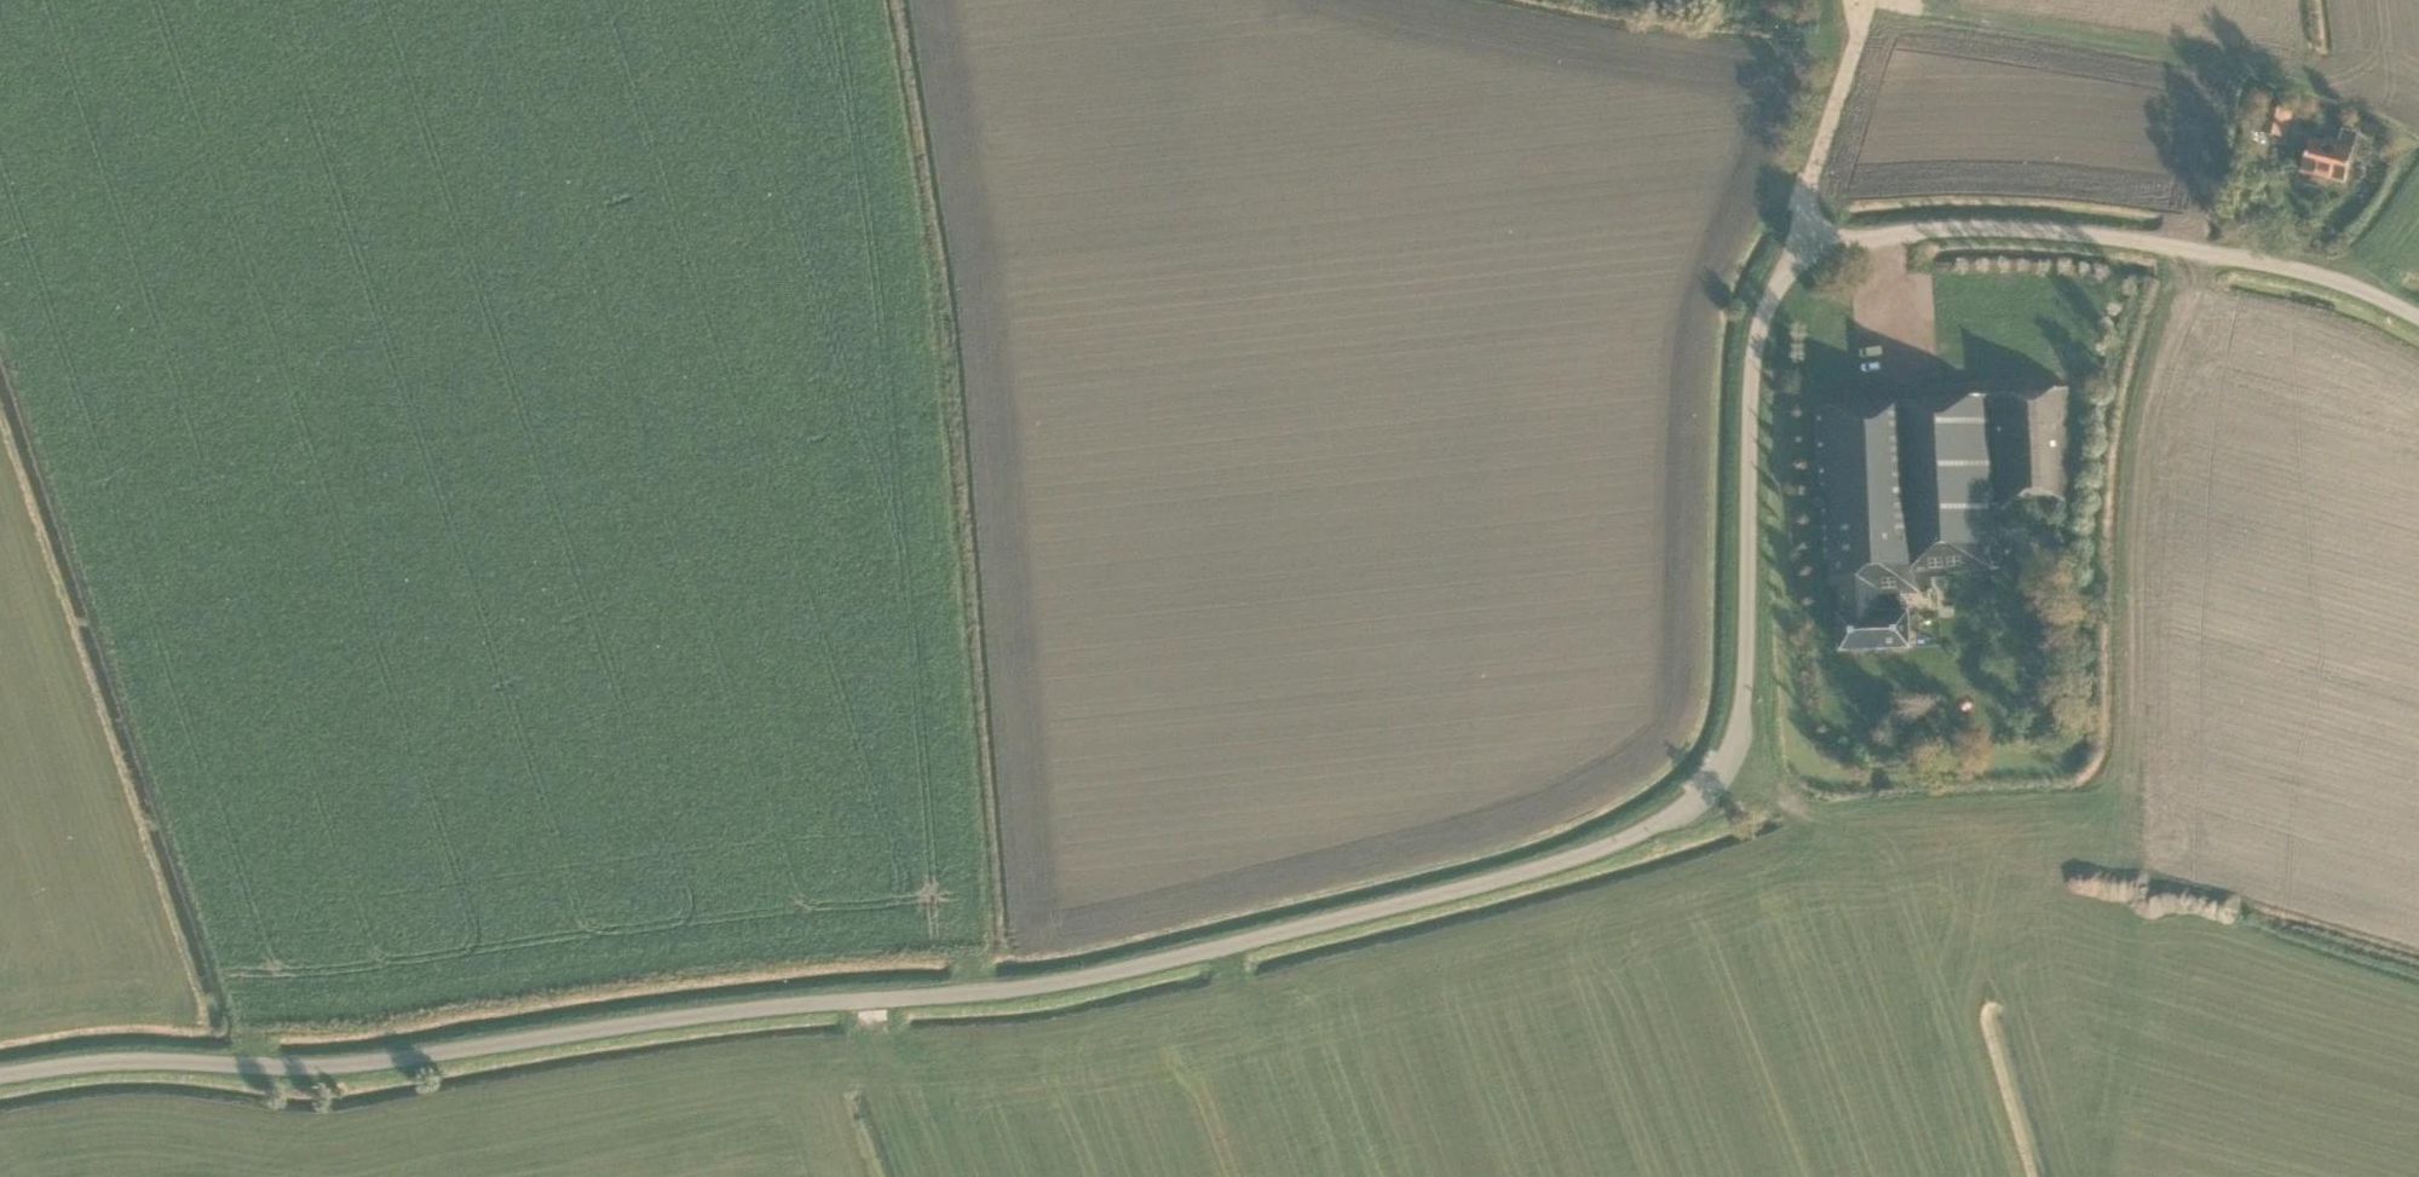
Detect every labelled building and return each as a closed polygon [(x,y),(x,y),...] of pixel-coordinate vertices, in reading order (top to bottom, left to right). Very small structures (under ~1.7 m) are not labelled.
[(2293,111),(2263,104),(2257,131),(2287,138),(2293,111)] [(2356,143),(2327,136),(2326,141),(2310,137),(2302,172),(2346,181),(2356,143)] [(2075,507),(2070,389),(1819,409),(1826,559),(1831,559),(1832,580),(1841,580),(1842,617),(1840,617),(1842,652),(1911,647),(1909,611),(1902,612),(1901,593),(1931,591),(1930,572),(1997,566),(1995,511),(2075,507)]
